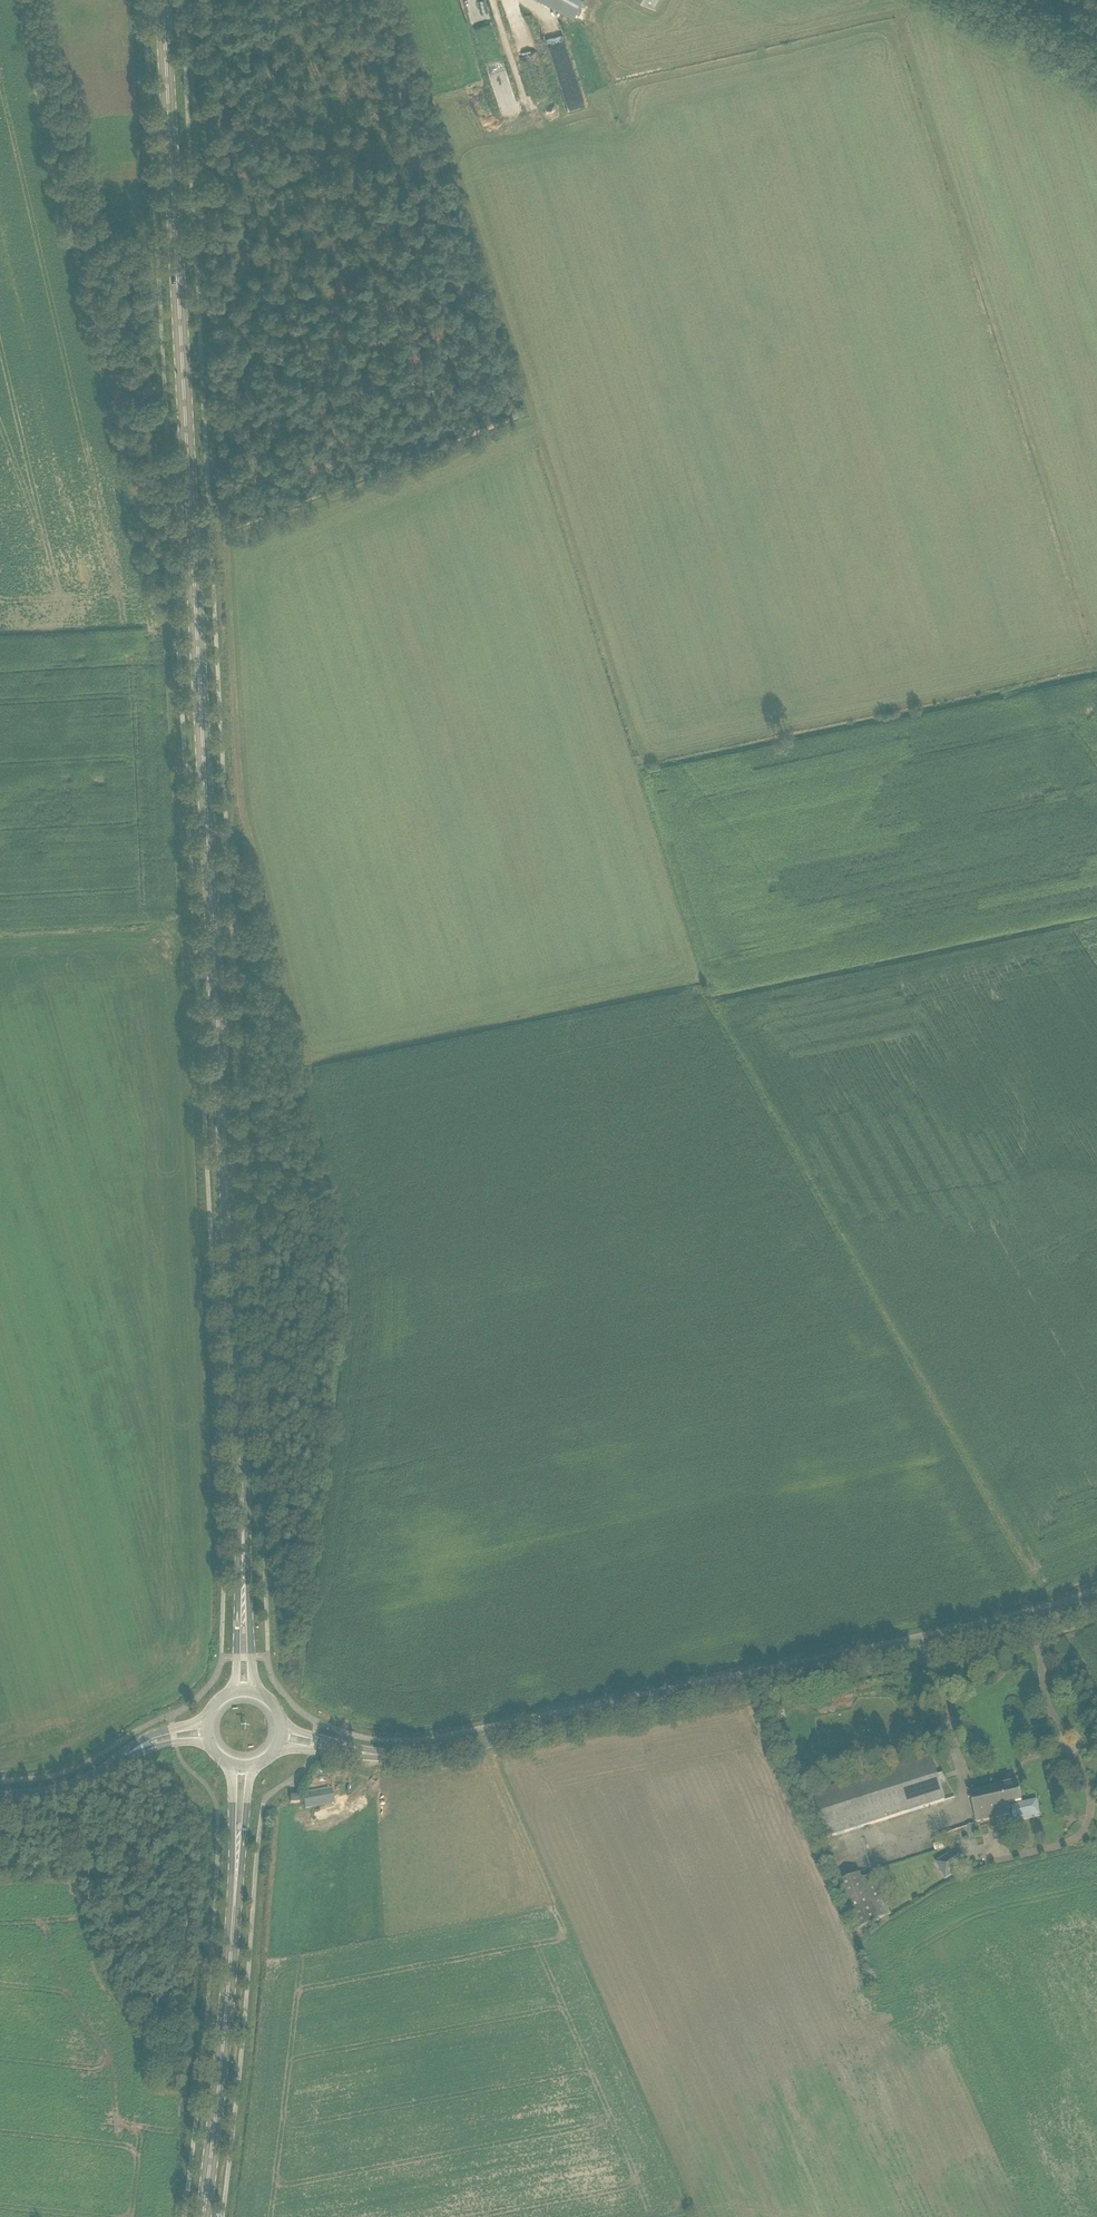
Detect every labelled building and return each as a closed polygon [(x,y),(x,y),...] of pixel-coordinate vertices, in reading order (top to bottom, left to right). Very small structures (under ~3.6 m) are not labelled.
[(471,14),(485,8),(481,0),(465,0),(471,14)] [(573,19),(583,0),(537,0),(573,19)] [(579,79),(564,82),(568,106),(583,103),(579,79)] [(510,148),(496,151),(499,163),(513,160),(510,148)] [(930,1758),(814,1795),(827,1839),(944,1801),(939,1784),(937,1777),(930,1758)] [(942,1776),(937,1777),(939,1784),(946,1782),(942,1776)] [(969,1793),(976,1823),(1010,1815),(1012,1814),(1014,1819),(1034,1815),(1033,1812),(1032,1809),(1031,1802),(1028,1803),(1022,1804),(1021,1802),(1022,1802),(1017,1782),(969,1793)] [(310,1809),(337,1804),(334,1786),(306,1792),(310,1809)] [(935,1863),(946,1879),(968,1865),(958,1849),(935,1863)] [(838,1883),(856,1928),(891,1914),(874,1875),(862,1880),(860,1875),(838,1883)]
